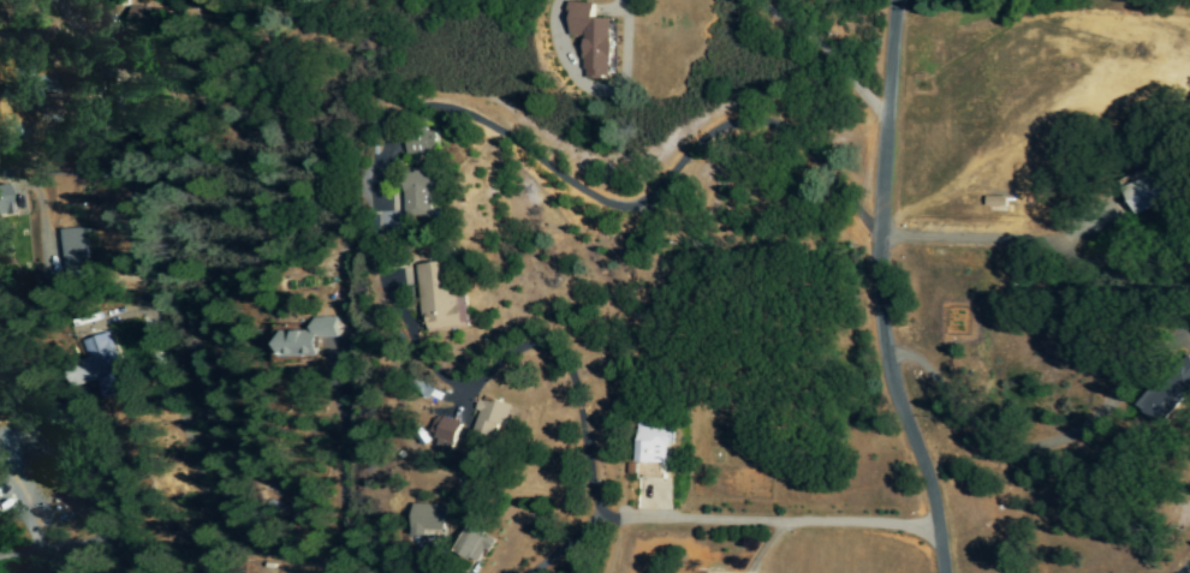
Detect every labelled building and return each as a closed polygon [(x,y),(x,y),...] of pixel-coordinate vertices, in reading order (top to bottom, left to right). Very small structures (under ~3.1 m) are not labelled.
[(611,18),(592,18),(592,3),(567,3),(567,37),(582,37),(582,79),(611,79),(611,18)] [(162,9),(127,7),(126,34),(161,35),(162,9)] [(403,155),(434,155),(435,131),(403,131),(403,155)] [(1131,214),(1165,200),(1153,173),(1119,187),(1131,214)] [(402,217),(430,217),(429,174),(401,175),(402,217)] [(61,236),(62,270),(83,269),(82,235),(61,236)] [(425,331),(467,327),(463,292),(446,294),(443,262),(413,266),(419,318),(424,317),(425,331)] [(315,357),(315,339),(333,339),(332,318),(308,319),(308,332),(277,332),(277,358),(315,357)] [(81,342),(86,358),(76,362),(84,385),(95,381),(102,400),(127,392),(107,332),(81,342)] [(1157,427),(1189,388),(1189,359),(1186,356),(1159,387),(1154,383),(1133,407),(1157,427)] [(478,399),(473,411),(478,413),(471,432),(492,440),(498,425),(504,428),(512,406),(494,400),(492,405),(478,399)] [(432,417),(429,435),(436,437),(434,447),(452,451),(458,422),(432,417)] [(634,463),(625,463),(625,477),(662,478),(662,445),(670,445),(671,428),(635,427),(634,463)] [(442,505),(410,505),(409,539),(424,539),(424,530),(441,531),(442,505)] [(485,548),(489,550),(495,539),(467,526),(454,552),(478,563),(485,548)]
